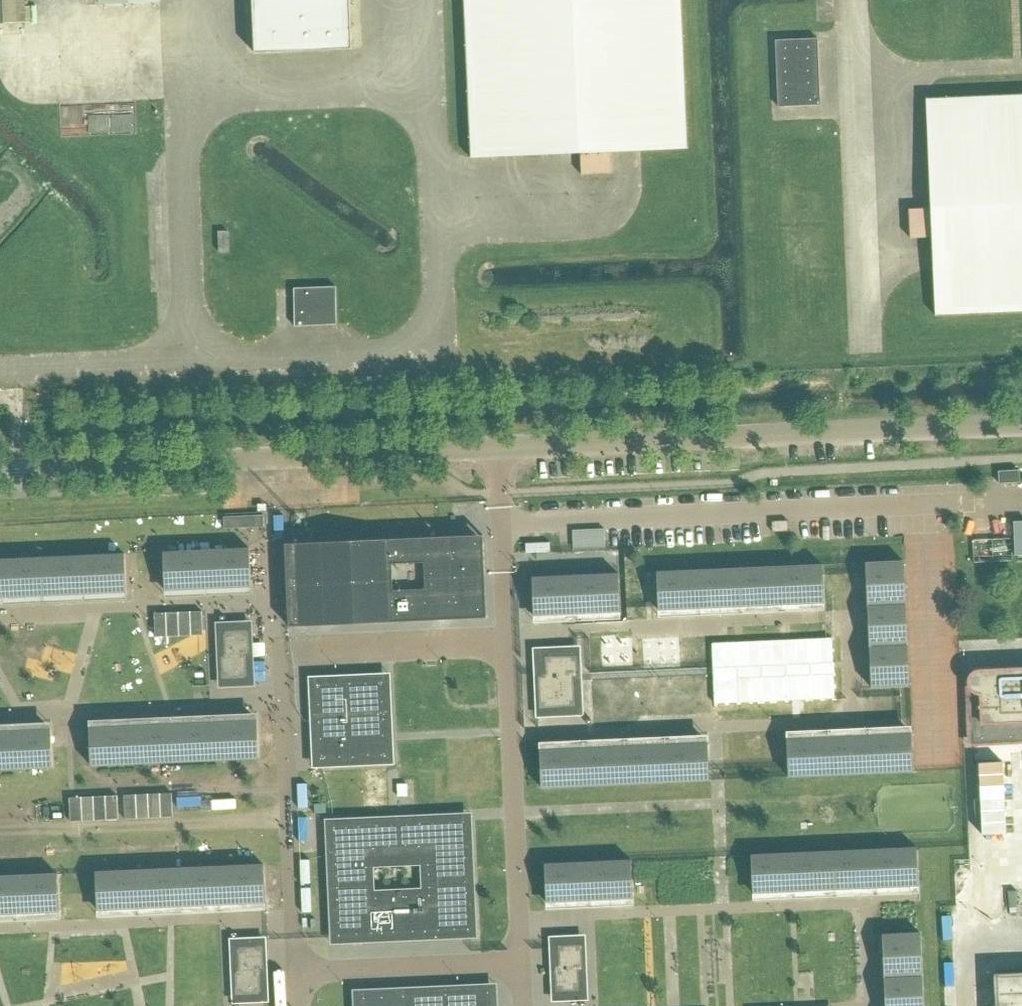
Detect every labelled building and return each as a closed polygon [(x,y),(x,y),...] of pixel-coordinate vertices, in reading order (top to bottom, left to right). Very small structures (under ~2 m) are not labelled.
[(31,20),(30,0),(0,0),(0,22),(31,20)] [(254,54),(353,50),(350,0),(252,0),(254,54)] [(471,156),(581,151),(582,174),(611,173),(610,150),(688,147),(681,0),(464,0),(471,156)] [(819,39),(776,40),(778,107),(821,105),(819,39)] [(932,209),(910,210),(911,237),(933,236),(936,316),(1021,312),(1021,96),(927,100),(932,209)] [(229,231),(219,232),(219,252),(229,252),(229,231)] [(336,287),(294,288),(295,326),(337,325),(336,287)] [(1021,471),(1000,472),(1001,484),(1021,483),(1021,471)] [(1013,523),(1014,557),(1021,557),(1021,522),(1013,523)] [(608,546),(608,527),(575,528),(576,548),(608,546)] [(484,544),(454,545),(453,538),(294,545),(295,575),(288,575),(290,628),(336,625),(336,618),(434,614),(435,621),(458,620),(458,613),(480,612),(478,575),(485,575),(484,544)] [(252,587),(250,549),(164,553),(165,591),(175,590),(175,592),(189,592),(189,590),(216,588),(216,590),(229,590),(229,588),(252,587)] [(125,554),(2,560),(0,560),(0,598),(3,598),(12,598),(12,600),(26,599),(26,597),(53,596),(53,598),(66,597),(66,595),(94,594),(94,596),(107,595),(107,593),(127,592),(125,554)] [(909,686),(904,561),(866,563),(867,583),(865,583),(865,596),(867,596),(868,624),(866,624),(867,637),(869,637),(870,664),(868,665),(869,678),(871,678),(871,688),(909,686)] [(824,603),(822,565),(780,567),(657,572),(659,610),(679,610),(679,612),(692,611),(692,609),(719,608),(719,610),(733,609),(733,607),(760,606),(760,608),(774,607),(773,605),(782,605),(801,604),(801,606),(814,606),(814,604),(824,603)] [(620,612),(619,574),(532,578),(534,616),(556,615),(556,617),(570,616),(570,614),(597,613),(597,615),(610,615),(610,613),(620,612)] [(249,680),(248,655),(253,655),(252,638),(238,638),(238,629),(224,629),(225,654),(220,654),(221,671),(235,671),(235,681),(249,680)] [(831,638),(712,644),(715,705),(835,699),(831,638)] [(577,709),(575,675),(580,674),(579,663),(565,664),(565,654),(544,655),(544,674),(536,674),(538,710),(552,710),(552,700),(565,700),(566,709),(577,709)] [(976,671),(970,675),(968,681),(969,687),(969,688),(970,689),(971,690),(971,691),(974,694),(978,695),(981,696),(982,726),(1021,724),(1021,669),(976,671)] [(387,757),(384,675),(316,678),(320,760),(387,757)] [(259,760),(257,722),(235,723),(235,721),(221,721),(221,723),(213,724),(194,724),(194,722),(181,723),(181,725),(153,726),(153,724),(140,725),(140,727),(112,728),(112,726),(99,727),(99,729),(89,729),(91,767),(214,762),(259,760)] [(52,730),(32,731),(32,729),(19,730),(19,732),(10,732),(0,733),(0,771),(12,770),(54,768),(52,730)] [(913,771),(912,733),(902,734),(902,732),(888,732),(888,734),(861,735),(861,733),(847,734),(847,736),(820,737),(820,735),(807,736),(807,738),(787,739),(789,777),(913,771)] [(709,779),(708,742),(698,743),(698,741),(684,741),(684,743),(657,745),(657,743),(644,743),(644,745),(616,746),(616,744),(603,745),(603,747),(584,748),(576,748),(575,746),(562,747),(562,749),(540,750),(542,788),(586,786),(709,780),(709,779)] [(470,931),(465,820),(333,826),(338,937),(470,931)] [(918,886),(917,848),(875,850),(751,855),(753,893),(773,892),(773,894),(786,894),(786,892),(814,890),(814,892),(827,892),(827,890),(854,889),(854,891),(868,890),(868,888),(876,888),(895,887),(895,889),(909,888),(908,886),(918,886)] [(633,898),(631,860),(545,864),(547,902),(569,901),(569,903),(582,903),(582,901),(610,900),(610,902),(623,901),(623,899),(633,898)] [(266,904),(264,866),(220,868),(96,873),(98,911),(108,911),(108,913),(121,912),(121,910),(148,909),(148,911),(162,910),(162,908),(189,907),(189,909),(203,909),(203,906),(221,906),(230,905),(230,907),(243,907),(243,905),(266,904)] [(58,875),(16,876),(0,877),(0,915),(17,914),(26,914),(26,916),(40,915),(39,913),(59,913),(58,875)] [(920,933),(882,935),(883,945),(881,945),(881,958),(883,958),(884,985),(882,985),(883,999),(885,999),(885,1005),(923,1005),(920,933)] [(582,994),(581,969),(585,968),(585,951),(570,952),(570,942),(556,943),(557,968),(553,968),(553,985),(567,984),(568,994),(582,994)] [(263,996),(262,971),(267,971),(266,954),(252,954),(251,945),(238,945),(239,970),(234,970),(235,987),(249,987),(249,997),(263,996)] [(994,974),(995,1005),(1021,1005),(1021,972),(994,974)] [(490,985),(360,991),(361,1005),(491,1005),(490,985)]
